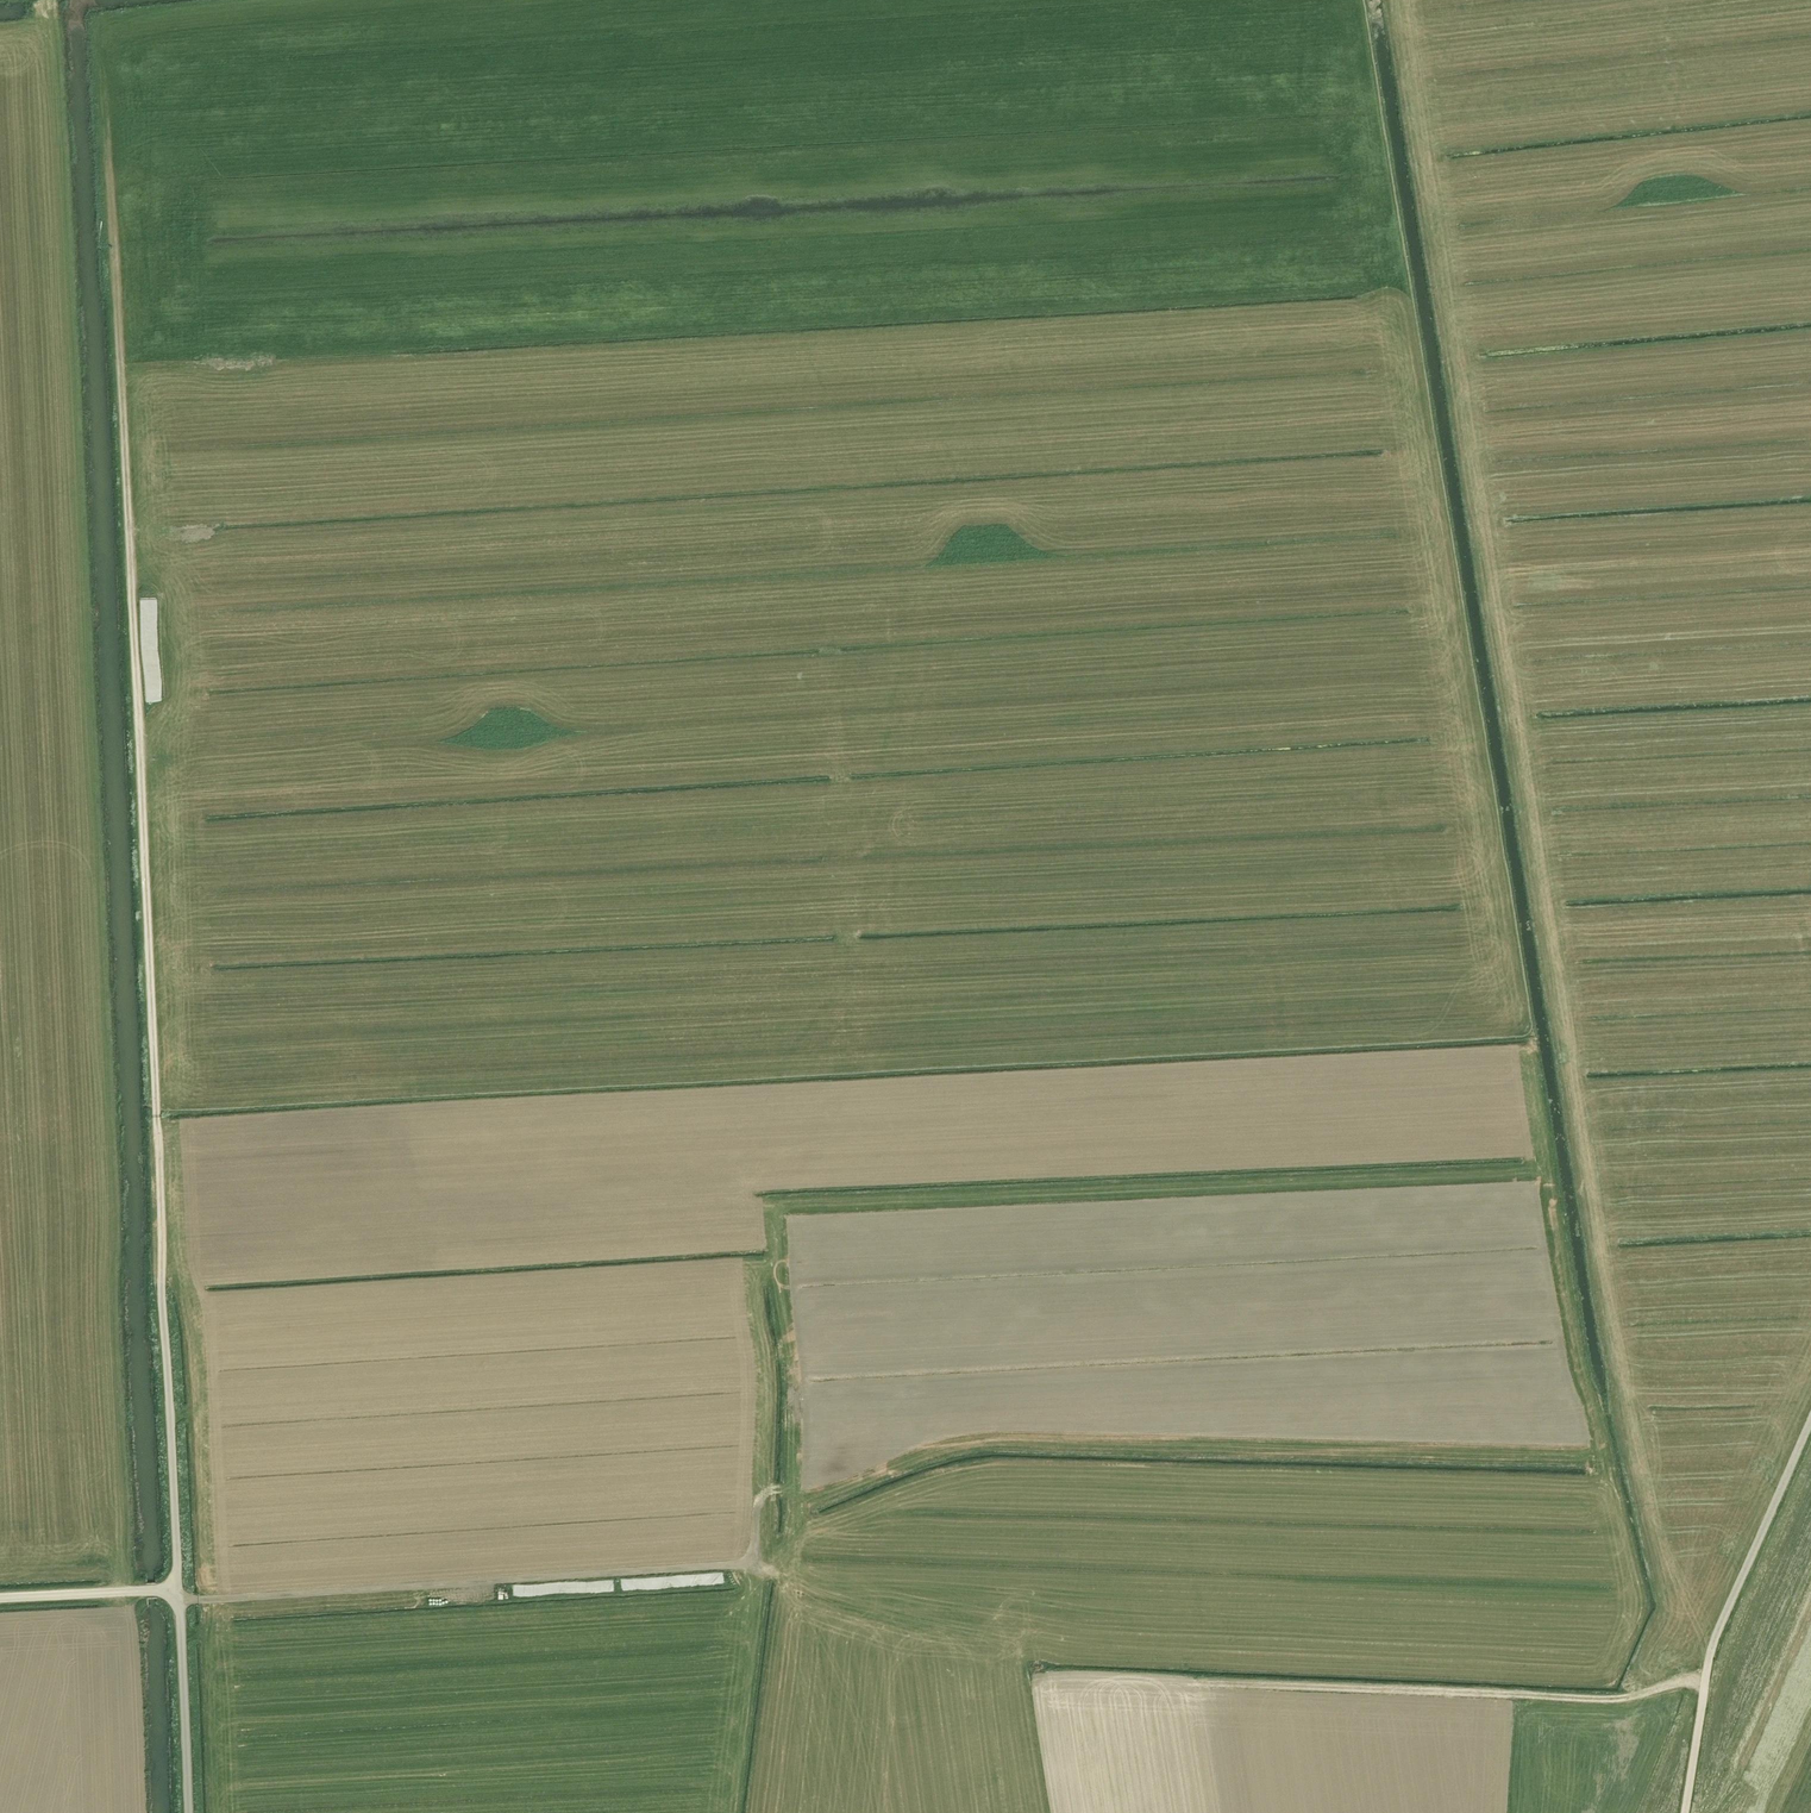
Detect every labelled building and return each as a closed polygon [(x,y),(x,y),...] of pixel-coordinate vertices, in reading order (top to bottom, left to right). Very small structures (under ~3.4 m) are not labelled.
[(373,1110),(373,1120),(381,1120),(382,1110),(373,1110)] [(372,1129),(376,1156),(385,1155),(382,1128),(372,1129)] [(204,1171),(220,1176),(223,1167),(207,1162),(204,1171)] [(363,1254),(373,1254),(373,1228),(364,1228),(363,1254)]
